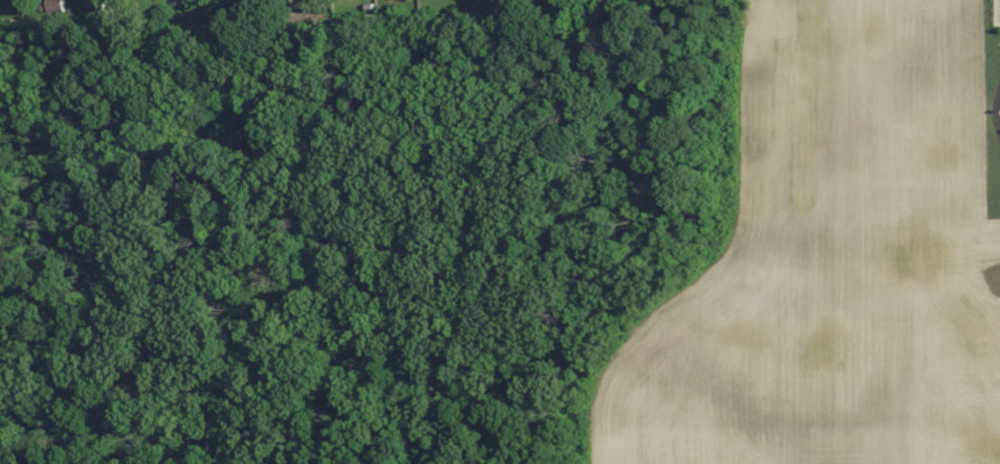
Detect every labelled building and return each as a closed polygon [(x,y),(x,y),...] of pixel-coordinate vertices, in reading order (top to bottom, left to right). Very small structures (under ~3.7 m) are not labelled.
[(103,0),(79,0),(79,11),(103,11),(103,0)]
